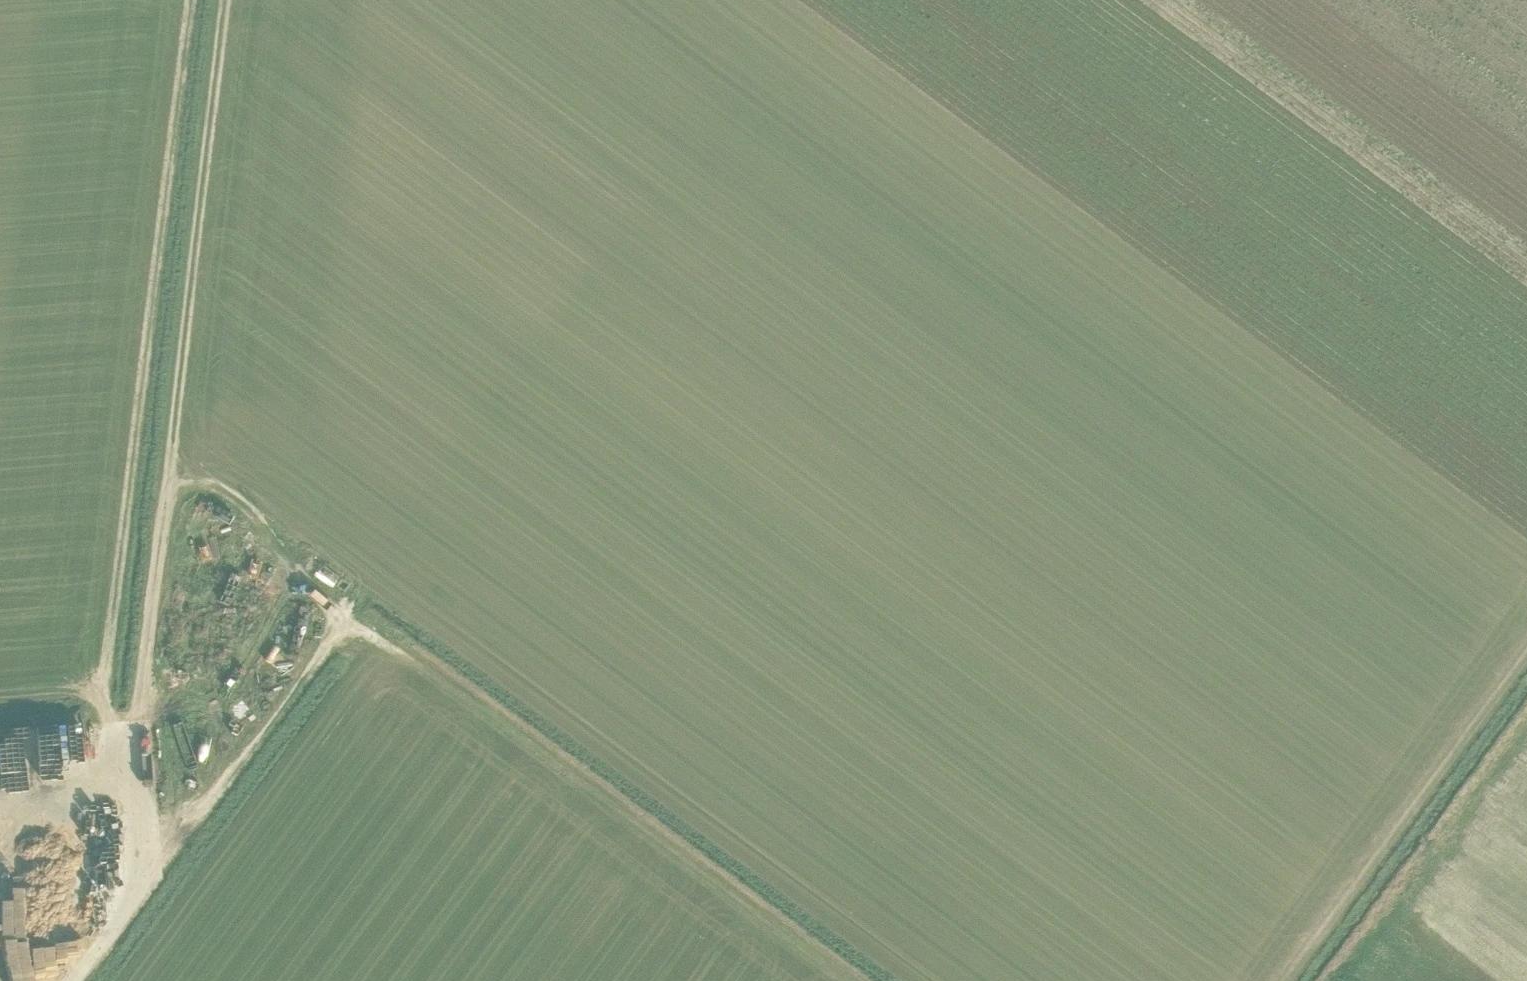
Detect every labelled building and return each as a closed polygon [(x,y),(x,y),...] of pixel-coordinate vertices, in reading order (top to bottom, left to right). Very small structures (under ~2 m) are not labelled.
[(184,527),(200,505),(194,500),(177,522),(184,527)] [(156,768),(170,767),(170,755),(155,756),(156,768)]
